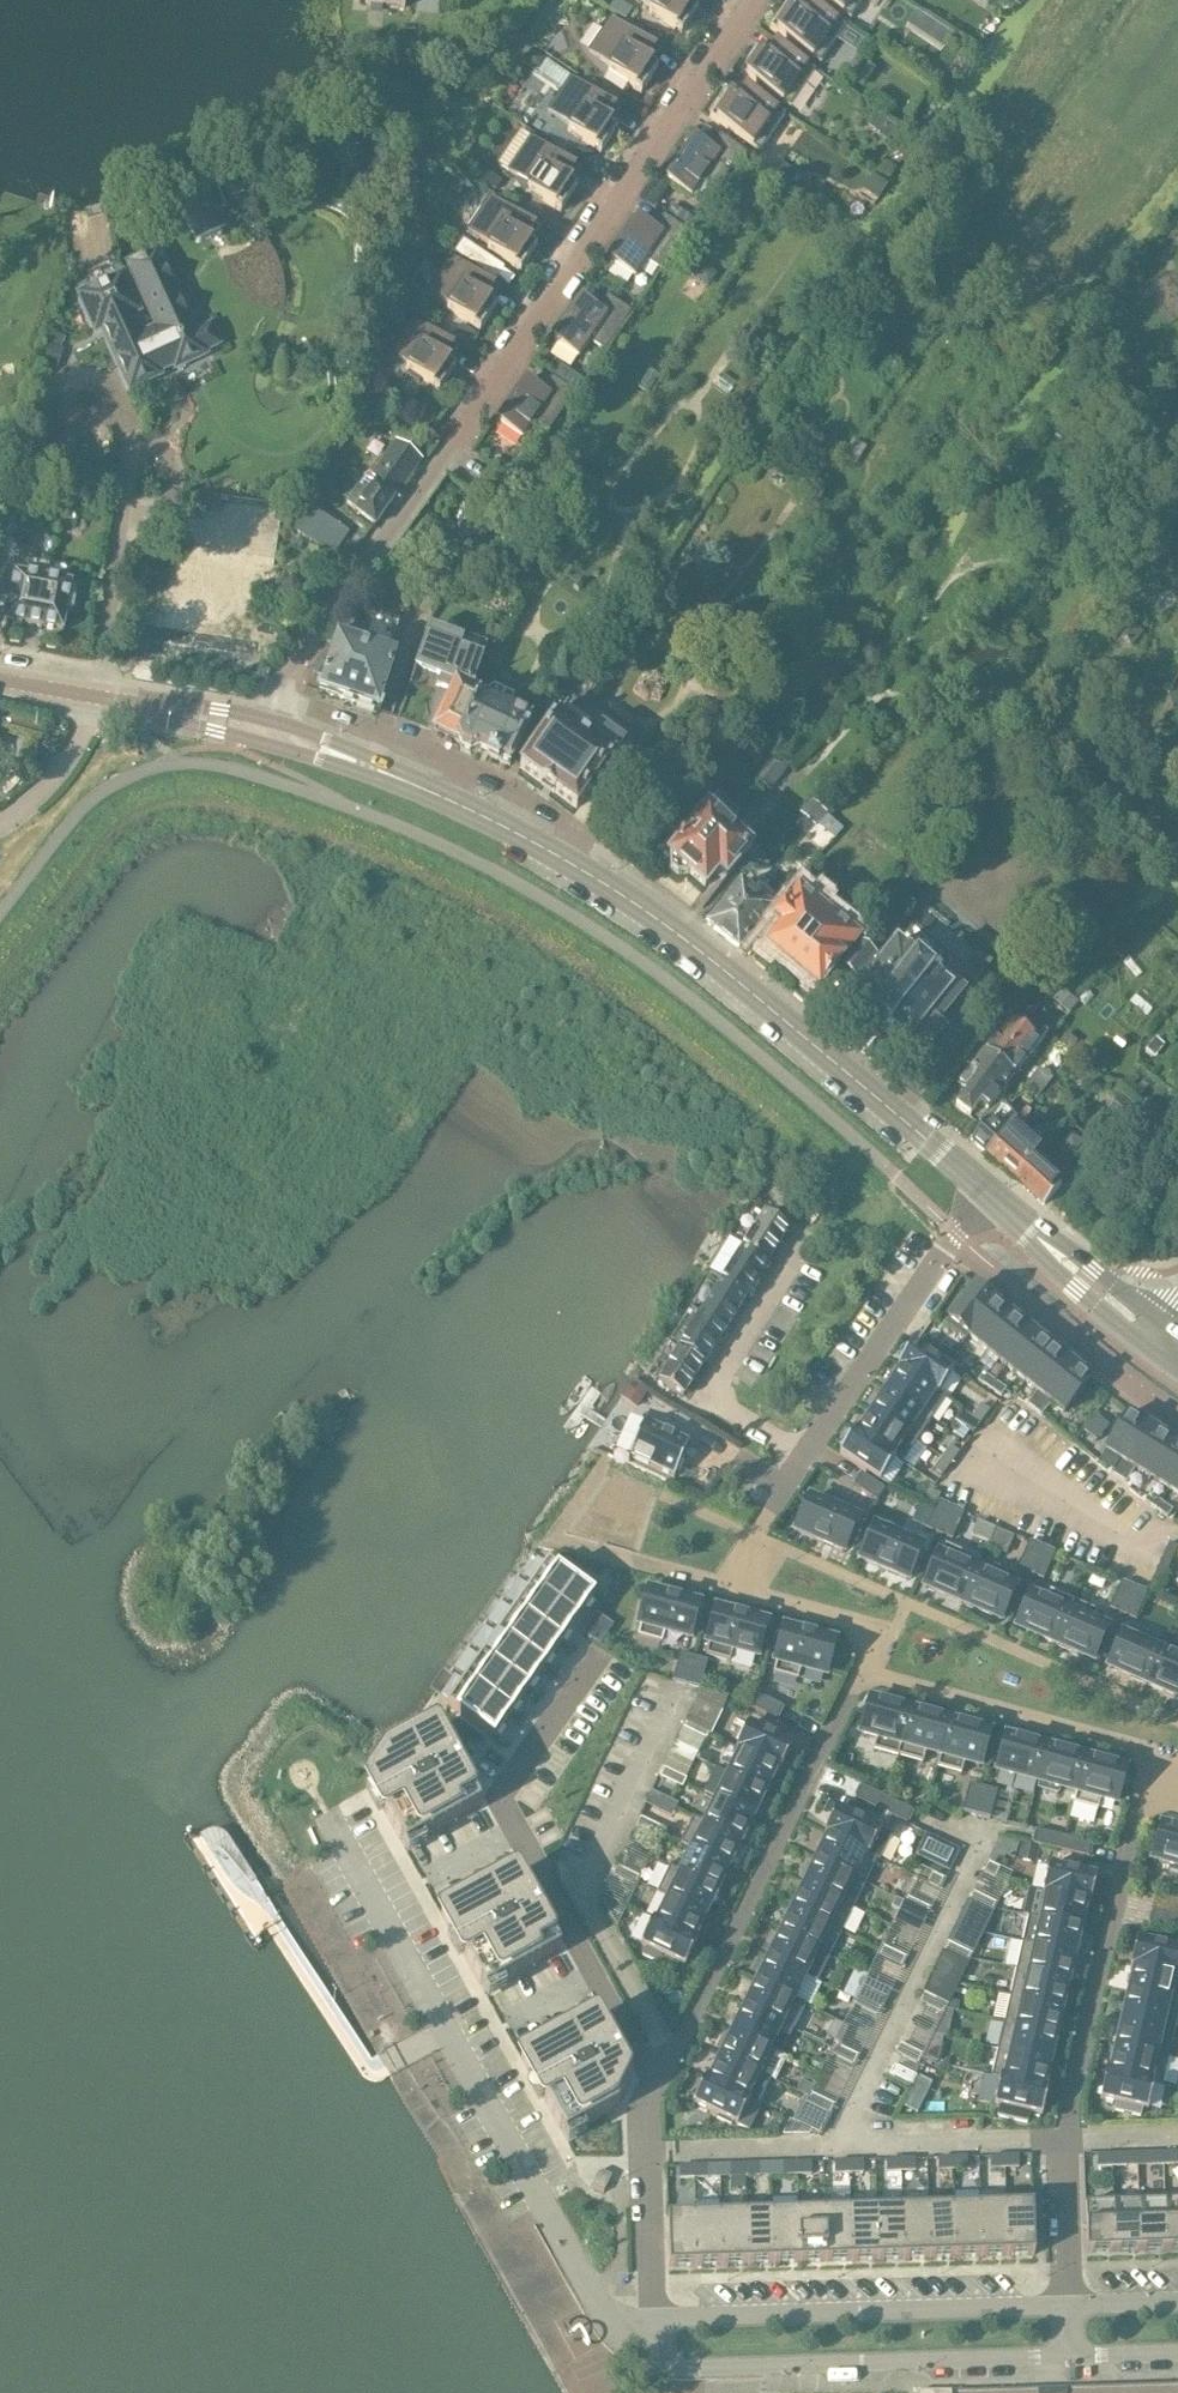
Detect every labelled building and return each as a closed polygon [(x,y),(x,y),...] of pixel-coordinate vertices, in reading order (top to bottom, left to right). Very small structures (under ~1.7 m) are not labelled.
[(618,0),(615,0),(608,10),(625,22),(633,10),(618,0)] [(695,0),(640,0),(651,8),(648,12),(681,34),(698,9),(692,5),(695,0)] [(820,64),(845,27),(807,0),(798,13),(786,5),(769,29),(820,64)] [(850,20),(864,0),(821,0),(850,20)] [(651,65),(660,52),(611,19),(588,52),(611,67),(608,71),(641,93),(657,69),(651,65)] [(815,71),(777,45),(768,58),(756,50),(739,74),(790,109),(815,71)] [(611,124),(620,111),(571,78),(548,112),(570,127),(568,131),(601,153),(617,128),(611,124)] [(726,94),(709,118),(760,153),(785,116),(747,89),(738,102),(726,94)] [(702,180),(717,191),(744,151),(720,135),(711,148),(695,138),(666,180),(691,197),(702,180)] [(571,184),(580,171),(531,138),(508,171),(530,186),(527,190),(560,212),(577,188),(571,184)] [(575,151),(571,158),(584,167),(593,154),(585,148),(575,151)] [(199,238),(220,228),(202,189),(180,199),(199,238)] [(531,243),(539,230),(490,197),(468,231),(490,246),(487,250),(520,272),(537,247),(531,243)] [(672,205),(664,216),(686,231),(694,220),(672,205)] [(645,261),(661,271),(687,232),(686,231),(664,216),(663,216),(655,229),(639,218),(610,261),(634,277),(645,261)] [(464,241),(455,253),(496,280),(504,268),(502,267),(464,241)] [(158,331),(143,338),(159,372),(173,365),(175,368),(205,355),(204,351),(205,350),(218,344),(209,326),(196,333),(157,250),(127,264),(158,331)] [(490,303),(499,290),(450,256),(427,290),(450,305),(447,309),(480,331),(496,307),(490,303)] [(692,257),(684,269),(693,276),(701,275),(707,266),(692,257)] [(160,375),(159,372),(143,338),(132,315),(138,311),(121,275),(77,295),(95,332),(101,329),(129,389),(160,375)] [(589,341),(605,352),(631,313),(607,296),(598,309),(582,299),(553,341),(578,358),(589,341)] [(421,380),(439,392),(455,367),(449,363),(458,350),(414,320),(391,354),(409,365),(406,369),(408,371),(406,375),(419,383),(421,380)] [(467,345),(474,334),(461,325),(454,336),(467,345)] [(542,390),(526,379),(498,422),(522,439),(533,422),(550,433),(576,394),(551,377),(542,390)] [(438,418),(424,408),(414,423),(428,432),(438,418)] [(579,450),(587,438),(572,427),(564,439),(579,450)] [(841,458),(851,464),(854,466),(867,448),(853,440),(842,456),(841,458)] [(367,480),(365,478),(345,506),(374,526),(420,462),(394,443),(367,480)] [(333,556),(349,533),(301,501),(285,525),(333,556)] [(304,589),(294,575),(280,585),(290,599),(304,589)] [(7,618),(6,621),(9,622),(9,621),(27,624),(27,626),(41,629),(41,627),(60,631),(59,631),(63,632),(63,629),(66,611),(73,612),(76,592),(70,590),(70,589),(71,586),(14,576),(14,579),(7,618)] [(460,583),(452,602),(460,605),(469,602),(474,589),(460,583)] [(1132,647),(1143,633),(1132,624),(1121,637),(1132,647)] [(336,639),(318,692),(378,711),(395,657),(373,650),(375,644),(362,639),(364,632),(344,625),(339,640),(336,639)] [(494,648),(500,629),(489,626),(483,644),(494,648)] [(441,688),(449,691),(454,681),(473,688),(483,659),(459,650),(463,641),(429,628),(414,669),(444,680),(441,688)] [(431,729),(456,740),(460,751),(468,756),(478,753),(487,758),(485,762),(496,767),(499,763),(508,768),(531,721),(478,695),(479,693),(473,689),(473,688),(454,681),(449,691),(431,729)] [(567,702),(519,769),(575,810),(587,794),(601,804),(616,782),(628,765),(616,756),(625,744),(601,727),(592,739),(575,727),(584,715),(567,702)] [(54,749),(58,733),(46,730),(42,746),(54,749)] [(753,777),(771,790),(791,765),(774,750),(753,777)] [(800,813),(815,827),(826,814),(811,801),(800,813)] [(716,803),(668,860),(670,861),(669,871),(677,879),(688,877),(704,890),(716,876),(724,883),(752,851),(748,847),(751,844),(732,828),(737,822),(716,803)] [(771,909),(741,883),(706,923),(737,949),(771,909)] [(812,986),(817,990),(838,965),(859,940),(857,938),(861,933),(843,918),(839,924),(823,910),(826,907),(803,888),(800,892),(799,891),(773,922),(781,929),(765,947),(782,962),(783,965),(790,971),(794,971),(801,977),(803,981),(809,986),(812,986)] [(872,1012),(888,1026),(889,1025),(908,1041),(914,1035),(930,1049),(945,1031),(938,1025),(965,994),(955,985),(950,990),(896,945),(853,995),(872,1011),(872,1012)] [(875,959),(860,946),(842,967),(858,980),(875,959)] [(1032,1022),(1029,1027),(1007,1009),(992,1027),(999,1032),(1000,1033),(997,1036),(1025,1060),(1046,1034),(1032,1022)] [(983,1053),(1012,1076),(1025,1060),(997,1036),(1000,1033),(999,1032),(992,1027),(980,1042),(983,1044),(987,1048),(983,1053)] [(1077,1041),(1067,1033),(1059,1043),(1069,1051),(1077,1041)] [(1145,1051),(1154,1059),(1157,1056),(1157,1055),(1163,1048),(1163,1047),(1165,1044),(1156,1037),(1145,1051)] [(963,1063),(999,1092),(1012,1076),(983,1053),(987,1048),(983,1044),(980,1042),(963,1063)] [(1084,1062),(1097,1071),(1105,1060),(1092,1051),(1084,1062)] [(986,1109),(999,1092),(963,1063),(962,1064),(970,1070),(958,1084),(966,1091),(955,1105),(968,1116),(979,1103),(986,1109)] [(1142,1093),(1125,1078),(1117,1087),(1134,1102),(1142,1093)] [(1118,1095),(1106,1109),(1119,1119),(1131,1105),(1118,1095)] [(1164,1113),(1147,1098),(1139,1107),(1141,1108),(1140,1110),(1145,1115),(1147,1113),(1150,1115),(1149,1117),(1154,1122),(1156,1120),(1157,1121),(1164,1113)] [(1025,1111),(1016,1122),(1022,1127),(1031,1117),(1025,1111)] [(1101,1111),(1087,1128),(1103,1139),(1116,1123),(1101,1111)] [(969,1141),(1014,1181),(1030,1161),(1038,1152),(1009,1127),(1002,1136),(986,1122),(969,1141)] [(1062,1144),(1072,1153),(1081,1143),(1071,1134),(1062,1144)] [(1014,1181),(1042,1206),(1059,1187),(1052,1180),(1041,1170),(1030,1161),(1014,1181)] [(762,1215),(741,1250),(765,1266),(787,1230),(762,1215)] [(741,1250),(720,1282),(745,1298),(765,1266),(741,1250)] [(720,1282),(700,1315),(725,1330),(745,1298),(720,1282)] [(963,1340),(994,1302),(975,1286),(944,1325),(963,1340)] [(986,1351),(1013,1317),(994,1302),(963,1340),(965,1341),(968,1337),(986,1351)] [(700,1315),(680,1347),(704,1363),(725,1330),(700,1315)] [(1006,1367),(1033,1333),(1013,1317),(986,1351),(1005,1367),(1006,1367)] [(1025,1382),(1052,1348),(1033,1333),(1006,1367),(1005,1367),(1025,1382)] [(898,1366),(946,1398),(939,1393),(953,1372),(912,1344),(898,1366)] [(948,1361),(954,1353),(942,1345),(937,1353),(948,1361)] [(683,1397),(704,1363),(680,1347),(658,1382),(683,1397)] [(1034,1410),(1071,1364),(1052,1348),(1025,1382),(1036,1392),(1026,1404),(1034,1410)] [(954,1353),(948,1361),(960,1369),(965,1361),(954,1353)] [(1034,1410),(1041,1416),(1051,1403),(1064,1413),(1091,1379),(1071,1364),(1034,1410)] [(886,1390),(931,1420),(946,1398),(898,1366),(897,1368),(899,1369),(886,1390)] [(989,1389),(994,1381),(983,1373),(977,1381),(989,1389)] [(638,1408),(648,1392),(632,1381),(621,1397),(638,1408)] [(994,1381),(989,1389),(1001,1396),(1006,1388),(994,1381)] [(871,1411),(917,1442),(931,1420),(886,1390),(871,1411)] [(980,1405),(972,1416),(981,1423),(989,1411),(980,1405)] [(854,1432),(902,1464),(917,1442),(871,1411),(857,1432),(855,1430),(854,1432)] [(1118,1478),(1149,1426),(1128,1413),(1105,1451),(1118,1459),(1110,1473),(1118,1478)] [(963,1428),(972,1435),(981,1423),(972,1416),(963,1428)] [(671,1484),(689,1444),(644,1424),(626,1465),(671,1484)] [(1147,1477),(1170,1439),(1149,1426),(1118,1478),(1126,1483),(1134,1469),(1147,1477)] [(839,1454),(880,1481),(895,1459),(902,1464),(854,1432),(839,1454)] [(1177,1474),(1177,1444),(1170,1439),(1147,1477),(1168,1490),(1177,1474)] [(950,1446),(941,1458),(950,1465),(959,1453),(950,1446)] [(933,1470),(942,1476),(950,1465),(941,1458),(933,1470)] [(853,1486),(865,1494),(877,1502),(885,1490),(861,1474),(853,1486)] [(1168,1490),(1177,1496),(1177,1474),(1168,1490)] [(930,1490),(924,1504),(933,1508),(939,1495),(930,1490)] [(1156,1509),(1161,1501),(1149,1493),(1144,1501),(1156,1509)] [(809,1499),(794,1532),(822,1545),(830,1549),(831,1548),(842,1553),(856,1520),(809,1499)] [(1161,1501),(1156,1509),(1167,1517),(1172,1509),(1161,1501)] [(925,1528),(938,1534),(949,1508),(936,1502),(925,1528)] [(949,1508),(938,1534),(951,1540),(963,1514),(949,1508)] [(921,1548),(873,1527),(859,1559),(907,1581),(921,1548)] [(1016,1569),(1029,1574),(1041,1548),(1028,1542),(1016,1569)] [(1168,1544),(1158,1567),(1167,1571),(1177,1548),(1168,1544)] [(924,1588),(962,1604),(975,1572),(963,1567),(967,1556),(944,1545),(939,1556),(938,1556),(924,1588)] [(1041,1548),(1029,1574),(1042,1580),(1054,1554),(1041,1548)] [(547,1562),(530,1585),(577,1621),(594,1598),(547,1562)] [(975,1572),(962,1604),(999,1621),(1013,1589),(1012,1588),(1017,1577),(993,1567),(988,1578),(975,1572)] [(1148,1589),(1157,1593),(1167,1571),(1158,1567),(1148,1589)] [(1108,1609),(1121,1615),(1133,1588),(1119,1583),(1108,1609)] [(530,1585),(514,1610),(560,1643),(577,1621),(530,1585)] [(1133,1588),(1121,1615),(1134,1621),(1146,1594),(1133,1588)] [(640,1625),(637,1637),(662,1644),(665,1632),(689,1639),(699,1605),(648,1591),(639,1625),(640,1625)] [(1029,1596),(1015,1629),(1053,1645),(1072,1602),(1049,1591),(1044,1602),(1029,1596)] [(1072,1602),(1053,1645),(1091,1662),(1105,1629),(1091,1623),(1096,1612),(1072,1602)] [(514,1610),(496,1633),(543,1667),(560,1643),(514,1610)] [(716,1610),(706,1643),(708,1644),(705,1655),(729,1662),(733,1650),(757,1657),(767,1624),(716,1610)] [(784,1629),(775,1662),(776,1662),(773,1674),(798,1681),(801,1669),(825,1676),(834,1642),(825,1640),(825,1639),(784,1629)] [(496,1633),(479,1656),(526,1690),(543,1667),(496,1633)] [(1107,1669),(1145,1685),(1160,1652),(1158,1652),(1161,1646),(1141,1637),(1139,1644),(1122,1636),(1107,1669)] [(1145,1685),(1177,1700),(1177,1655),(1163,1648),(1161,1653),(1160,1652),(1145,1685)] [(680,1653),(672,1681),(686,1685),(694,1657),(680,1653)] [(479,1656),(464,1677),(513,1710),(526,1690),(479,1656)] [(694,1657),(686,1685),(700,1689),(708,1661),(694,1657)] [(464,1677),(446,1705),(495,1738),(513,1710),(464,1677)] [(701,1689),(696,1703),(718,1709),(724,1696),(701,1689)] [(757,1694),(750,1707),(776,1720),(783,1707),(757,1694)] [(872,1751),(896,1758),(909,1712),(869,1702),(860,1737),(875,1741),(872,1751)] [(909,1712),(896,1758),(921,1765),(924,1753),(938,1757),(935,1768),(936,1769),(948,1723),(909,1712)] [(684,1728),(695,1734),(699,1725),(688,1719),(684,1728)] [(748,1724),(736,1748),(781,1770),(793,1745),(768,1733),(769,1730),(755,1723),(753,1726),(748,1724)] [(948,1723),(936,1769),(960,1775),(963,1763),(978,1768),(988,1734),(948,1723)] [(699,1725),(695,1734),(706,1739),(710,1730),(699,1725)] [(372,1785),(405,1850),(480,1808),(435,1728),(393,1751),(372,1785)] [(1005,1738),(996,1772),(1035,1783),(1045,1749),(1005,1738)] [(669,1753),(693,1764),(698,1752),(675,1741),(669,1753)] [(738,1750),(727,1774),(766,1793),(778,1769),(780,1771),(781,1770),(736,1748),(736,1749),(738,1750)] [(1045,1749),(1035,1783),(1039,1784),(1037,1789),(1057,1795),(1058,1789),(1075,1794),(1072,1805),(1084,1760),(1045,1749)] [(702,1752),(698,1760),(708,1764),(711,1757),(702,1752)] [(1084,1760),(1072,1805),(1096,1812),(1100,1800),(1115,1805),(1124,1771),(1084,1760)] [(660,1778),(671,1783),(675,1774),(664,1769),(660,1778)] [(675,1774),(671,1783),(682,1788),(686,1779),(675,1774)] [(727,1774),(715,1798),(754,1817),(766,1793),(727,1774)] [(962,1812),(963,1812),(976,1815),(983,1788),(969,1784),(962,1812)] [(860,1786),(854,1799),(880,1811),(886,1798),(860,1786)] [(983,1788),(976,1815),(990,1819),(997,1791),(983,1788)] [(693,1818),(742,1842),(754,1817),(715,1798),(703,1822),(693,1817),(693,1818)] [(886,1798),(880,1811),(906,1824),(912,1811),(886,1798)] [(832,1837),(879,1860),(891,1835),(875,1828),(877,1824),(863,1818),(861,1821),(836,1809),(825,1833),(832,1837)] [(636,1827),(647,1832),(651,1823),(640,1818),(636,1827)] [(693,1818),(681,1843),(730,1866),(742,1842),(693,1818)] [(651,1823),(647,1832),(658,1837),(662,1828),(651,1823)] [(1152,1861),(1169,1866),(1168,1871),(1177,1874),(1177,1832),(1161,1827),(1152,1861)] [(248,1883),(257,1881),(230,1839),(224,1833),(218,1830),(211,1829),(204,1832),(199,1836),(208,1851),(210,1850),(213,1849),(217,1849),(220,1850),(224,1853),(229,1858),(248,1883)] [(1035,1830),(1032,1844),(1060,1851),(1063,1837),(1035,1830)] [(827,1835),(815,1859),(865,1883),(876,1859),(879,1861),(879,1860),(832,1837),(825,1833),(824,1834),(827,1835)] [(916,1857),(949,1873),(960,1851),(926,1835),(916,1857)] [(1039,1846),(998,1836),(992,1851),(1036,1861),(1039,1846)] [(1063,1837),(1060,1851),(1088,1857),(1091,1843),(1063,1837)] [(669,1866),(669,1867),(718,1891),(730,1866),(681,1843),(680,1844),(691,1849),(680,1871),(669,1866)] [(815,1859),(803,1883),(853,1907),(865,1883),(815,1859)] [(999,1869),(988,1863),(984,1872),(995,1877),(999,1869)] [(1048,1865),(1042,1892),(1090,1902),(1096,1876),(1069,1870),(1070,1867),(1055,1863),(1054,1867),(1048,1865)] [(613,1876),(624,1881),(628,1872),(617,1867),(613,1876)] [(669,1867),(657,1892),(706,1916),(718,1891),(669,1867)] [(485,1993),(559,1951),(515,1871),(441,1912),(485,1993)] [(628,1872),(624,1881),(634,1886),(639,1877),(628,1872)] [(932,1874),(927,1882),(938,1888),(943,1879),(932,1874)] [(803,1883),(791,1908),(841,1932),(853,1907),(803,1883)] [(653,1919),(653,1920),(697,1942),(697,1941),(695,1939),(706,1916),(657,1892),(656,1893),(667,1898),(656,1920),(653,1919)] [(1045,1893),(1039,1919),(1082,1928),(1087,1903),(1090,1904),(1090,1902),(1042,1892),(1042,1893),(1045,1893)] [(969,1902),(980,1907),(984,1898),(973,1893),(969,1902)] [(601,1901),(611,1919),(616,1922),(624,1907),(603,1896),(601,1901)] [(900,1909),(904,1901),(895,1897),(892,1906),(900,1909)] [(903,1907),(914,1912),(916,1908),(918,1903),(907,1898),(903,1907)] [(984,1898),(980,1907),(990,1913),(995,1904),(984,1898)] [(916,1908),(914,1912),(925,1917),(929,1909),(918,1903),(916,1908)] [(791,1908),(779,1933),(829,1956),(841,1932),(791,1908)] [(1148,1925),(1176,1931),(1177,1923),(1177,1917),(1152,1911),(1148,1925)] [(1028,1917),(1022,1942),(1022,1943),(1075,1955),(1082,1928),(1039,1919),(1028,1917)] [(685,1966),(697,1942),(653,1920),(641,1944),(646,1947),(642,1955),(675,1971),(679,1963),(685,1966)] [(767,1957),(807,1976),(817,1981),(829,1956),(779,1933),(767,1957)] [(1130,1966),(1177,1977),(1177,1945),(1164,1942),(1163,1945),(1136,1939),(1130,1966)] [(944,1952),(955,1958),(960,1949),(949,1943),(944,1952)] [(1022,1943),(1016,1970),(1069,1982),(1075,1955),(1022,1943)] [(879,1956),(890,1961),(894,1952),(883,1947),(879,1956)] [(960,1949),(955,1958),(966,1963),(970,1954),(960,1949)] [(894,1952),(890,1961),(900,1967),(905,1958),(894,1952)] [(767,1957),(756,1981),(805,2005),(806,2005),(795,2000),(807,1976),(767,1957)] [(1127,1993),(1177,2004),(1177,1977),(1130,1966),(1130,1967),(1133,1967),(1127,1993)] [(1016,1970),(1010,1996),(1063,2008),(1069,1982),(1016,1970)] [(756,1981),(744,2006),(793,2030),(805,2005),(756,1981)] [(849,1983),(844,1994),(857,2001),(859,1997),(862,1990),(849,1983)] [(1121,2019),(1175,2031),(1177,2017),(1177,2004),(1127,1993),(1121,2019)] [(920,2003),(930,2008),(935,1999),(924,1994),(920,2003)] [(1010,1996),(1004,2023),(1057,2035),(1063,2008),(1010,1996)] [(855,2006),(866,2011),(870,2002),(859,1997),(857,2001),(855,2006)] [(935,1999),(930,2008),(941,2013),(946,2004),(935,1999)] [(870,2002),(866,2011),(877,2016),(881,2007),(870,2002)] [(744,2006),(732,2030),(782,2054),(793,2030),(744,2006)] [(595,2016),(521,2058),(560,2129),(577,2119),(584,2126),(618,2107),(631,2080),(595,2016)] [(1121,2019),(1115,2046),(1157,2056),(1163,2030),(1174,2033),(1175,2031),(1121,2019)] [(1004,2023),(998,2050),(1051,2062),(1057,2035),(1004,2023)] [(732,2030),(720,2055),(770,2079),(765,2076),(776,2054),(781,2056),(782,2054),(732,2030)] [(831,2054),(842,2060),(846,2051),(836,2045),(831,2054)] [(895,2053),(906,2059),(910,2050),(899,2045),(895,2053)] [(1115,2046),(1109,2072),(1106,2071),(1106,2072),(1154,2083),(1162,2085),(1168,2058),(1157,2056),(1115,2046)] [(910,2050),(906,2059),(916,2064),(921,2056),(910,2050)] [(998,2050),(992,2076),(1048,2089),(1048,2088),(1045,2087),(1051,2062),(998,2050)] [(846,2051),(842,2060),(853,2065),(857,2056),(846,2051)] [(706,2078),(758,2104),(770,2079),(720,2055),(708,2079),(706,2078)] [(1148,2109),(1154,2083),(1106,2072),(1100,2099),(1122,2104),(1121,2110),(1144,2115),(1146,2109),(1148,2109)] [(1042,2116),(1048,2089),(992,2076),(991,2077),(1000,2079),(994,2105),(1000,2106),(998,2114),(1026,2120),(1028,2112),(1042,2116)] [(919,2077),(905,2107),(917,2113),(932,2083),(919,2077)] [(694,2103),(718,2115),(717,2118),(731,2125),(733,2122),(738,2124),(749,2101),(757,2105),(758,2104),(706,2078),(694,2103)] [(807,2104),(818,2109),(822,2100),(811,2095),(807,2104)] [(822,2100),(818,2109),(829,2114),(833,2105),(822,2100)] [(793,2135),(810,2135),(811,2131),(798,2124),(793,2135)] [(1149,2165),(1163,2165),(1163,2153),(1148,2154),(1149,2165)] [(1163,2153),(1163,2165),(1177,2165),(1177,2153),(1163,2153)] [(1111,2155),(1111,2167),(1125,2166),(1125,2154),(1111,2155)] [(1097,2167),(1111,2167),(1111,2155),(1097,2155),(1097,2167)] [(1004,2156),(990,2157),(990,2168),(1004,2168),(1004,2156)] [(1018,2156),(1004,2156),(1004,2168),(1019,2168),(1018,2156)] [(952,2158),(938,2158),(938,2170),(952,2170),(952,2158)] [(966,2158),(952,2158),(952,2170),(967,2169),(966,2158)] [(915,2159),(900,2160),(901,2171),(915,2171),(915,2159)] [(900,2160),(886,2160),(886,2172),(901,2171),(900,2160)] [(848,2161),(834,2162),(834,2174),(849,2173),(848,2161)] [(863,2161),(848,2161),(849,2173),(863,2173),(863,2161)] [(782,2163),(782,2175),(797,2175),(796,2163),(782,2163)] [(811,2163),(796,2163),(797,2175),(811,2174),(811,2163)] [(759,2164),(745,2165),(745,2176),(759,2176),(759,2164)] [(745,2165),(730,2165),(731,2177),(745,2176),(745,2165)] [(693,2166),(679,2167),(679,2178),(694,2178),(693,2166)] [(708,2166),(693,2166),(694,2178),(708,2178),(708,2166)] [(600,2171),(593,2187),(603,2192),(611,2176),(600,2171)] [(1138,2202),(1140,2251),(1166,2250),(1164,2201),(1138,2202)] [(1166,2250),(1177,2250),(1177,2201),(1164,2201),(1166,2250)] [(1112,2203),(1114,2252),(1140,2251),(1138,2202),(1112,2203)] [(1087,2253),(1114,2252),(1112,2203),(1085,2204),(1087,2253)] [(1033,2205),(1005,2206),(1007,2256),(1035,2255),(1033,2205)] [(1005,2206),(979,2207),(981,2257),(1007,2256),(1005,2206)] [(979,2207),(953,2208),(955,2258),(981,2257),(979,2207)] [(953,2208),(928,2209),(929,2259),(955,2258),(953,2208)] [(902,2209),(876,2210),(878,2260),(903,2259),(902,2209)] [(928,2209),(902,2209),(903,2259),(929,2259),(928,2209)] [(876,2210),(850,2211),(851,2261),(878,2260),(876,2210)] [(850,2211),(824,2212),(825,2262),(851,2261),(850,2211)] [(824,2212),(798,2213),(799,2263),(825,2262),(824,2212)] [(772,2213),(746,2214),(748,2264),(774,2263),(772,2213)] [(798,2213),(772,2213),(774,2263),(799,2263),(798,2213)] [(746,2214),(720,2215),(722,2265),(748,2264),(746,2214)] [(720,2215),(695,2216),(696,2266),(722,2265),(720,2215)] [(695,2216),(668,2217),(669,2267),(696,2266),(695,2216)]
